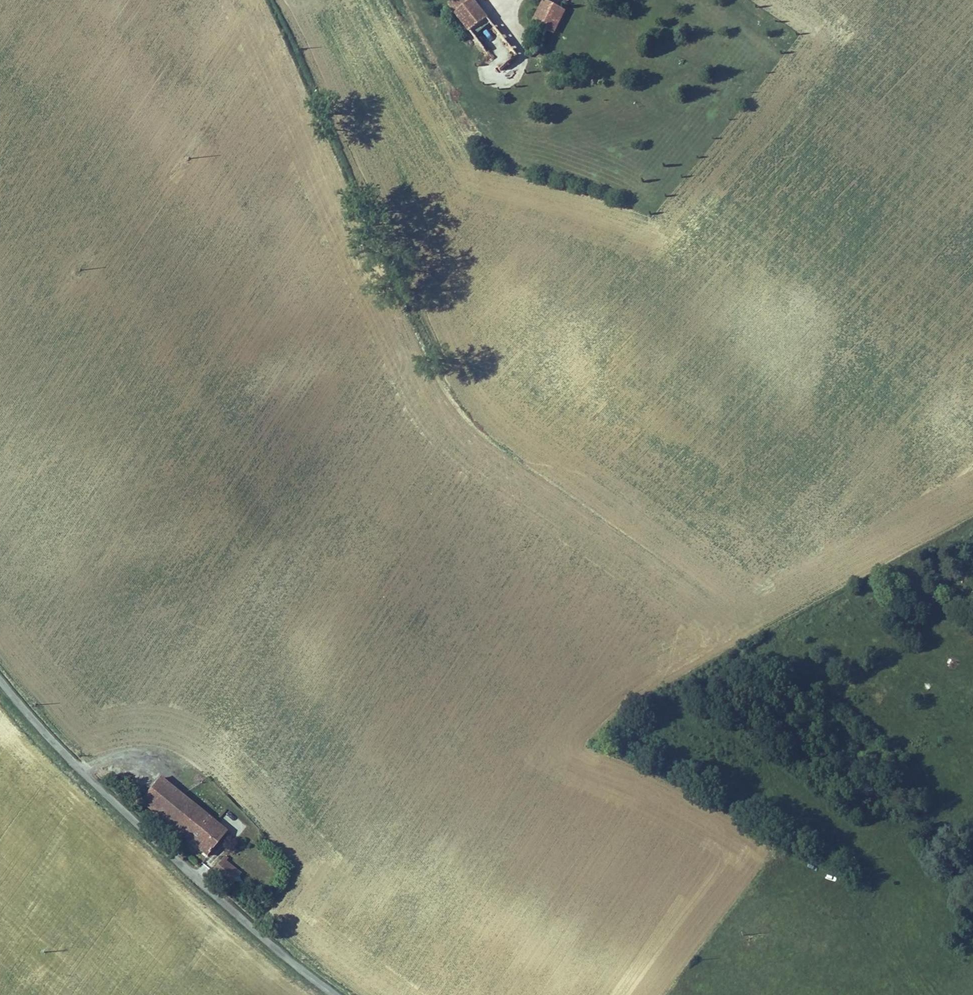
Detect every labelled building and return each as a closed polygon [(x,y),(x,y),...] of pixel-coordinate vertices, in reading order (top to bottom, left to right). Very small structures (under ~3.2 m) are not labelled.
[(468,0),(452,0),(448,3),(454,11),(468,0)] [(519,53),(477,0),(468,0),(454,11),(500,68),(519,53)] [(550,0),(544,0),(534,21),(555,32),(567,8),(550,0)] [(236,834),(169,778),(148,803),(213,861),(236,834)] [(236,857),(222,874),(233,883),(243,870),(237,865),(240,860),(236,857)]
